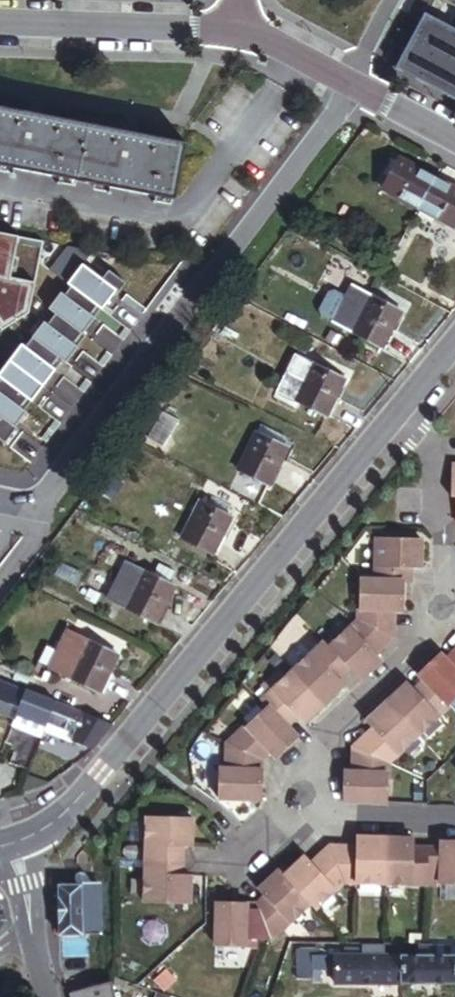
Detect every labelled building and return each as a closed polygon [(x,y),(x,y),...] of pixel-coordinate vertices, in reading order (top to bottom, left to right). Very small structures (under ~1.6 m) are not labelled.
[(426,15),(397,70),(454,100),(454,30),(426,15)] [(0,109),(0,166),(175,200),(185,146),(0,109)] [(418,210),(435,180),(398,160),(393,158),(384,176),(388,178),(381,190),(418,210)] [(435,180),(418,210),(454,230),(454,192),(435,180)] [(44,245),(45,243),(0,234),(0,237),(44,245)] [(0,237),(0,251),(41,259),(44,245),(0,237)] [(6,330),(31,314),(41,259),(0,251),(0,321),(6,330)] [(82,262),(68,282),(71,285),(74,286),(74,285),(105,308),(115,295),(116,295),(126,282),(109,268),(102,277),(82,262)] [(104,309),(105,308),(74,285),(74,286),(71,285),(64,293),(61,291),(48,307),(55,312),(58,314),(58,313),(84,333),(103,309),(104,309)] [(402,313),(372,297),(372,298),(351,287),(346,297),(331,288),(326,290),(315,310),(317,315),(382,350),(402,313)] [(79,342),(85,334),(84,333),(58,313),(58,314),(55,312),(34,338),(65,361),(64,362),(67,364),(82,345),(79,342)] [(341,339),(331,334),(326,342),(337,348),(341,339)] [(64,362),(65,361),(34,338),(27,347),(24,344),(11,361),(45,386),(58,370),(61,372),(67,364),(64,362)] [(344,378),(296,354),(276,394),(324,418),(344,378)] [(45,386),(11,361),(0,375),(0,376),(3,379),(0,383),(0,392),(26,412),(45,386)] [(0,392),(0,438),(7,444),(19,428),(17,426),(28,413),(26,412),(0,392)] [(178,421),(163,413),(148,440),(163,448),(178,421)] [(237,472),(268,487),(287,449),(257,434),(237,472)] [(233,511),(212,501),(209,507),(230,517),(233,511)] [(213,556),(231,518),(230,517),(209,507),(201,503),(183,541),(213,556)] [(421,570),(421,539),(377,538),(376,581),(400,581),(401,569),(421,570)] [(175,587),(170,585),(154,577),(127,563),(108,600),(156,625),(175,587)] [(170,585),(176,573),(160,565),(154,577),(170,585)] [(404,611),(405,582),(400,581),(376,581),(360,580),(359,619),(389,635),(391,611),(404,611)] [(96,606),(101,596),(90,591),(85,601),(96,606)] [(373,650),(389,635),(359,619),(329,647),(345,665),(361,679),(381,660),(373,650)] [(307,633),(298,626),(289,637),(298,645),(307,633)] [(117,656),(68,632),(50,670),(99,693),(117,656)] [(335,674),(345,665),(329,647),(324,642),(293,671),(325,704),(345,685),(335,674)] [(454,702),(454,658),(449,663),(439,655),(418,674),(427,684),(450,707),(454,702)] [(325,704),(293,671),(285,678),(274,689),(261,701),(266,706),(283,724),(293,714),(303,725),(325,704)] [(274,689),(285,678),(279,672),(268,682),(274,689)] [(26,691),(0,681),(0,714),(14,719),(26,691)] [(262,689),(256,683),(249,689),(256,695),(262,689)] [(419,737),(450,707),(427,684),(417,692),(408,684),(387,703),(419,737)] [(45,731),(56,704),(26,691),(14,719),(9,731),(39,744),(45,731)] [(390,764),(419,737),(387,703),(367,722),(375,733),(358,749),(390,764)] [(93,752),(113,727),(56,704),(45,731),(93,752)] [(277,759),(298,739),(283,724),(266,706),(227,744),(258,759),(267,750),(277,759)] [(263,801),(264,771),(258,771),(258,759),(227,744),(226,769),(219,769),(218,799),(263,801)] [(388,805),(390,764),(358,749),(358,773),(345,773),(344,803),(388,805)] [(423,802),(423,790),(415,790),(415,801),(423,802)] [(191,849),(192,818),(147,817),(146,861),(177,862),(178,848),(191,849)] [(385,885),(386,840),(357,840),(356,853),(332,851),(343,884),(385,885)] [(427,886),(428,854),(414,854),(414,841),(386,840),(385,885),(427,886)] [(443,842),(442,855),(428,854),(427,886),(454,887),(454,842),(443,842)] [(343,884),(332,851),(315,866),(306,857),(284,877),(309,904),(314,910),(343,884)] [(189,905),(190,876),(177,875),(177,862),(146,861),(145,904),(189,905)] [(270,942),(309,904),(284,877),(279,872),(258,892),(266,900),(258,909),(270,942)] [(99,936),(99,886),(59,886),(59,936),(99,936)] [(270,942),(258,909),(248,910),(248,904),(217,903),(216,947),(246,948),(247,941),(270,942)] [(402,984),(402,955),(386,955),(386,949),(362,949),(362,955),(320,955),(320,950),(296,950),(296,980),(312,980),(312,971),(328,971),(334,971),(334,982),(334,984),(402,984)] [(402,955),(402,984),(454,984),(454,955),(402,955)] [(125,994),(130,983),(116,978),(113,987),(114,989),(125,994)] [(114,989),(113,987),(112,983),(70,994),(71,996),(116,996),(114,989)]
